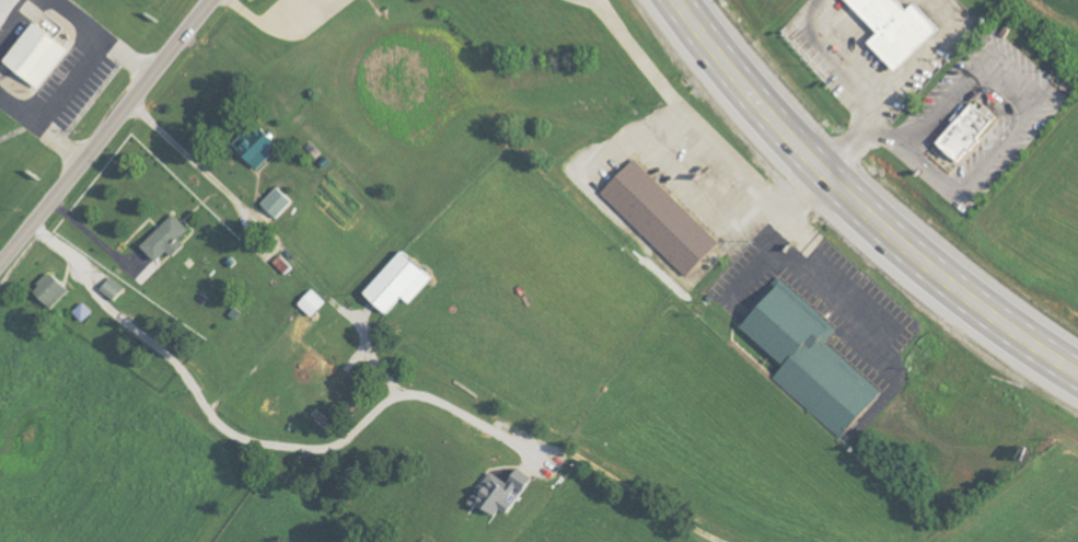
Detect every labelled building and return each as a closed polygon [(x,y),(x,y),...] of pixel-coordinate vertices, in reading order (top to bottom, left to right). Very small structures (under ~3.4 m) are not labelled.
[(900,73),(943,31),(918,5),(912,12),(901,0),(851,0),(884,35),(873,45),(900,73)] [(8,64),(43,90),(73,51),(38,24),(8,64)] [(942,147),(964,165),(999,123),(976,105),(942,147)] [(260,171),(276,155),(273,151),(280,144),(260,123),(236,145),(260,171)] [(606,194),(689,278),(723,244),(640,160),(606,194)] [(265,205),(280,219),(296,202),(281,188),(265,205)] [(192,229),(175,214),(145,247),(161,262),(170,252),(177,257),(188,245),(182,240),(192,229)] [(413,304),(437,278),(409,251),(368,293),(390,314),(406,297),(413,304)] [(56,310),(73,290),(53,272),(36,292),(56,310)] [(126,288),(112,278),(103,290),(117,300),(126,288)] [(844,440),(886,394),(829,343),(839,331),(787,284),(747,328),(789,365),(777,379),(844,440)] [(329,303),(315,290),(301,304),(315,317),(329,303)] [(494,472),(474,500),(498,517),(504,509),(510,514),(535,479),(520,469),(510,484),(494,472)]
